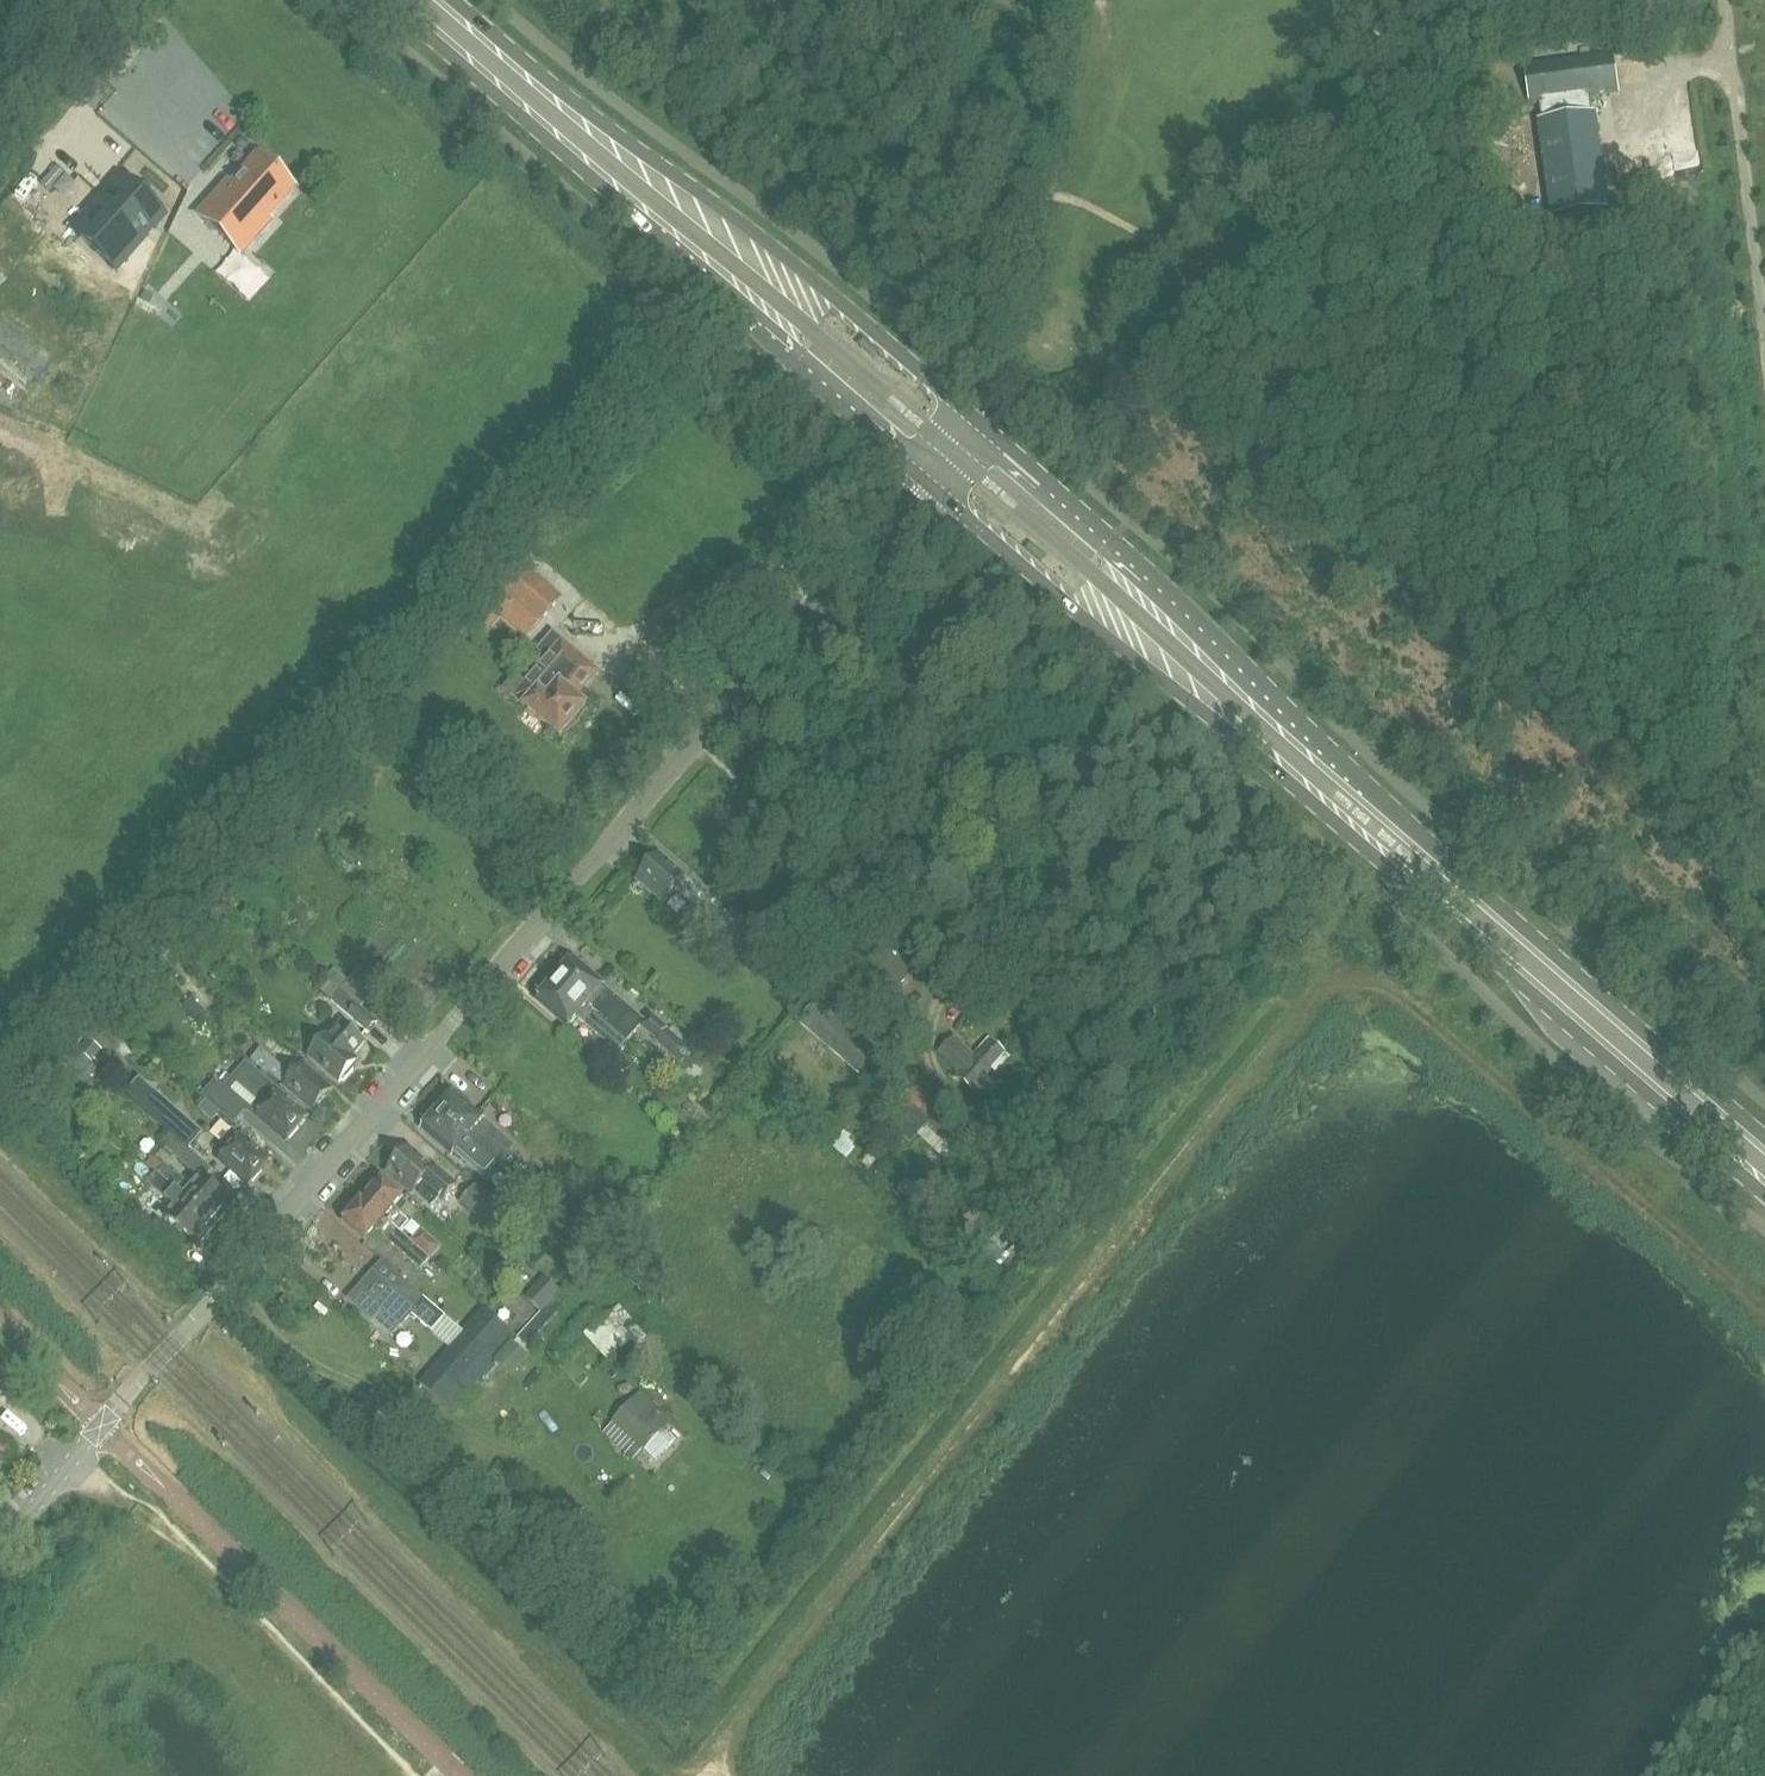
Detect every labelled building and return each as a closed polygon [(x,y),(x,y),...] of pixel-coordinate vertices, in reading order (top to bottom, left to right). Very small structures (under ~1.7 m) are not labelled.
[(1597,50),(1512,63),(1518,102),(1603,89),(1597,50)] [(263,155),(204,218),(243,255),(302,191),(263,155)] [(56,167),(41,184),(49,191),(63,173),(56,167)] [(116,270),(164,216),(118,175),(70,229),(116,270)] [(521,562),(499,588),(539,623),(562,597),(521,562)] [(591,694),(587,691),(601,675),(552,634),(537,652),(547,660),(534,676),(523,668),(505,689),(561,736),(587,706),(583,703),(591,694)] [(393,695),(381,710),(392,719),(405,705),(393,695)] [(309,824),(301,833),(309,840),(317,831),(309,824)] [(659,855),(639,879),(665,901),(675,889),(697,908),(707,896),(659,855)] [(574,959),(571,962),(569,960),(560,970),(562,972),(556,979),(627,1041),(645,1020),(574,959)] [(822,1003),(821,1001),(802,1022),(860,1074),(885,1046),(850,1015),(866,996),(844,978),(822,1003)] [(618,1052),(627,1041),(556,979),(549,987),(548,985),(539,995),(541,997),(538,1000),(568,1025),(576,1016),(618,1052)] [(320,991),(368,1031),(377,1021),(361,1007),(340,990),(329,980),(320,991)] [(195,999),(193,993),(183,1005),(187,1008),(200,1020),(201,1020),(202,1022),(205,1019),(206,1017),(210,1013),(197,1001),(196,1000),(195,999)] [(310,1056),(340,1081),(342,1078),(344,1080),(354,1068),(352,1067),(358,1060),(352,1055),(365,1040),(343,1022),(330,1037),(328,1035),(310,1056)] [(692,1053),(667,1031),(659,1040),(656,1043),(681,1065),(692,1053)] [(957,1038),(941,1056),(962,1075),(959,1079),(974,1092),(994,1070),(997,1073),(1011,1058),(993,1042),(978,1057),(957,1038)] [(84,1054),(94,1063),(104,1051),(94,1042),(84,1054)] [(76,1051),(70,1047),(70,1046),(67,1050),(60,1059),(72,1069),(86,1081),(97,1068),(91,1064),(79,1054),(76,1051)] [(293,1075),(267,1053),(262,1048),(252,1059),(270,1075),(271,1074),(314,1111),(332,1090),(302,1064),(293,1075)] [(308,1118),(272,1086),(247,1065),(225,1090),(217,1083),(205,1097),(232,1121),(243,1108),(251,1109),(288,1141),(308,1118)] [(1033,1087),(1041,1095),(1059,1074),(1050,1067),(1033,1087)] [(143,1078),(130,1092),(192,1147),(205,1133),(143,1078)] [(978,1145),(916,1088),(901,1104),(910,1112),(896,1128),(913,1144),(928,1128),(963,1161),(978,1145)] [(512,1149),(480,1120),(452,1096),(438,1112),(491,1158),(498,1165),(512,1149)] [(480,1171),(491,1158),(438,1112),(423,1128),(452,1153),(455,1149),(480,1171)] [(250,1184),(271,1161),(235,1130),(223,1143),(230,1149),(222,1159),(250,1184)] [(173,1133),(164,1143),(184,1161),(193,1151),(191,1148),(173,1133)] [(411,1194),(412,1193),(430,1209),(439,1198),(443,1201),(455,1187),(432,1167),(430,1168),(406,1148),(386,1172),(411,1194)] [(203,1175),(203,1176),(194,1187),(185,1180),(168,1165),(159,1174),(217,1223),(226,1212),(224,1210),(233,1200),(203,1175)] [(159,1174),(151,1185),(177,1207),(168,1218),(197,1242),(206,1232),(208,1234),(217,1223),(159,1174)] [(410,1223),(394,1208),(402,1199),(380,1180),(362,1201),(401,1234),(410,1223)] [(472,1213),(489,1194),(475,1181),(458,1201),(472,1213)] [(401,1234),(362,1201),(361,1200),(342,1222),(365,1241),(375,1230),(391,1244),(393,1241),(421,1268),(429,1259),(411,1243),(401,1234)] [(163,1221),(158,1217),(151,1225),(150,1227),(161,1236),(167,1229),(169,1226),(163,1221)] [(411,1243),(429,1259),(441,1246),(422,1230),(411,1243)] [(446,1317),(422,1296),(401,1279),(392,1290),(372,1273),(348,1300),(390,1336),(400,1324),(400,1325),(410,1314),(432,1333),(446,1317)] [(547,1302),(561,1315),(572,1303),(575,1300),(546,1273),(535,1285),(532,1288),(547,1302)] [(526,1325),(538,1313),(528,1304),(518,1294),(513,1290),(502,1302),(523,1321),(526,1325)] [(593,1343),(609,1362),(630,1343),(616,1328),(605,1316),(585,1334),(593,1343)] [(497,1361),(511,1345),(518,1337),(497,1317),(475,1341),(474,1342),(497,1361)] [(450,1347),(453,1350),(481,1376),(483,1377),(494,1364),(497,1361),(474,1342),(475,1341),(464,1332),(450,1347)] [(421,1385),(449,1411),(481,1376),(453,1350),(421,1385)] [(673,1423),(642,1394),(614,1423),(645,1452),(673,1423)] [(9,1460),(8,1460),(14,1446),(0,1440),(0,1472),(9,1460)]
